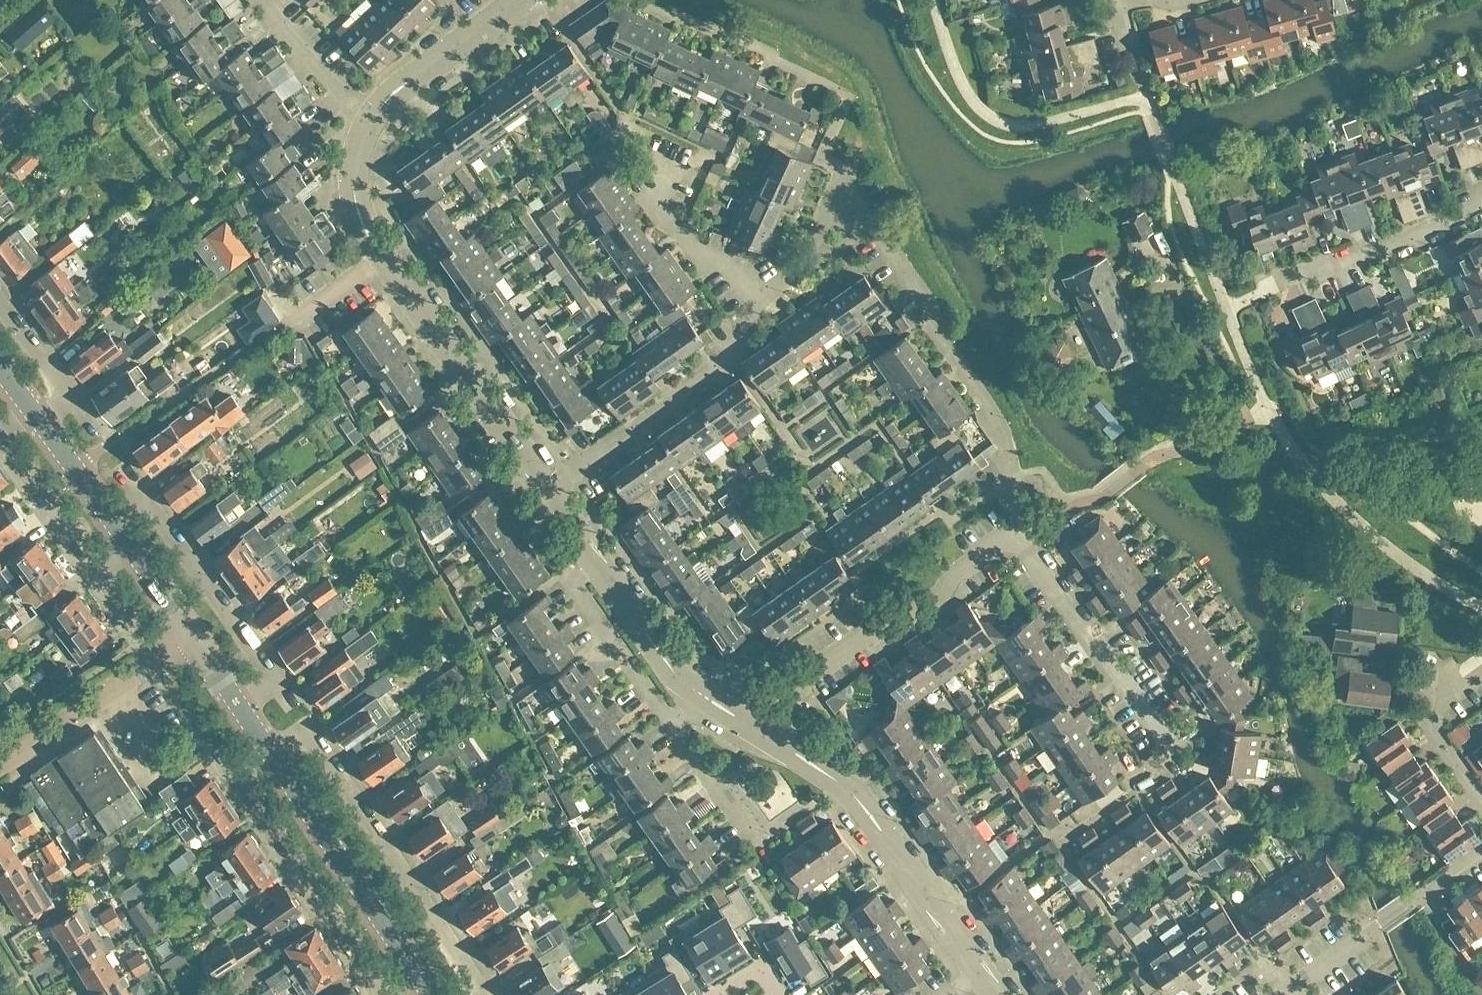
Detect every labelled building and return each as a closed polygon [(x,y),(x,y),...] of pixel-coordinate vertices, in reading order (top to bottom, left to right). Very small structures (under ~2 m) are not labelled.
[(190,0),(153,0),(147,4),(160,21),(190,0)] [(196,8),(208,0),(190,0),(160,21),(173,40),(203,18),(196,8)] [(237,1),(237,0),(218,0),(215,2),(221,11),(237,1)] [(400,0),(378,0),(373,5),(401,35),(412,24),(420,32),(426,27),(400,0)] [(433,0),(400,0),(426,27),(431,22),(424,14),(436,3),(433,0)] [(610,19),(611,27),(605,30),(601,39),(632,53),(647,19),(625,8),(626,6),(612,0),(606,0),(600,4),(610,19)] [(1064,0),(1042,7),(1040,0),(1019,0),(1018,0),(1016,0),(1014,1),(1018,15),(1023,13),(1028,31),(1044,27),(1048,43),(1063,38),(1059,23),(1069,20),(1064,0)] [(1289,0),(1264,0),(1268,14),(1257,18),(1268,56),(1285,51),(1282,40),(1299,35),(1289,0)] [(1326,0),(1320,0),(1314,2),(1313,0),(1289,0),(1299,35),(1316,30),(1319,42),(1336,37),(1326,0)] [(1334,13),(1347,9),(1344,0),(1333,0),(1334,13)] [(600,4),(590,11),(604,31),(605,30),(611,27),(610,19),(600,4)] [(391,45),(401,35),(373,5),(357,20),(392,58),(398,53),(391,45)] [(1268,56),(1257,18),(1246,21),(1242,5),(1219,12),(1231,54),(1247,49),(1251,61),(1268,56)] [(590,11),(580,17),(595,38),(604,31),(590,11)] [(1231,54),(1219,12),(1196,18),(1200,33),(1189,36),(1200,75),(1217,70),(1214,59),(1231,54)] [(595,38),(580,17),(571,24),(585,45),(595,38)] [(188,62),(240,26),(234,18),(213,32),(206,22),(176,44),(188,62)] [(654,63),(666,38),(670,29),(647,19),(632,53),(654,63)] [(392,58),(357,20),(339,37),(368,67),(379,56),(387,64),(392,58)] [(1200,75),(1189,36),(1178,40),(1173,24),(1150,31),(1162,73),(1179,68),(1183,80),(1200,75)] [(14,60),(29,77),(66,43),(51,26),(14,60)] [(232,59),(232,58),(225,49),(246,34),(240,26),(188,62),(201,81),(216,71),(216,70),(232,59)] [(1028,68),(1098,49),(1094,37),(1065,45),(1063,38),(1048,43),(1044,27),(1028,31),(1033,47),(1023,50),(1028,68)] [(688,48),(666,38),(654,63),(650,71),(672,82),(688,48)] [(228,88),(280,51),(274,43),(253,58),(246,48),(232,58),(232,59),(216,70),(216,71),(228,88)] [(590,74),(568,43),(548,58),(577,100),(585,94),(577,83),(590,74)] [(699,84),(710,59),(710,58),(688,48),(672,82),(695,93),(699,84)] [(1101,61),(1098,49),(1028,68),(1033,87),(1043,84),(1046,95),(1053,99),(1063,96),(1083,91),(1078,73),(1074,75),(1072,69),(1101,61)] [(721,94),(737,60),(714,50),(710,58),(710,59),(699,84),(721,94)] [(272,84),(265,74),(286,59),(280,51),(228,88),(241,106),(272,84)] [(548,58),(528,71),(527,72),(544,94),(543,95),(549,103),(561,94),(569,106),(577,100),(548,58)] [(741,111),(756,79),(760,71),(737,60),(721,94),(743,104),(740,111),(741,111)] [(544,94),(527,72),(528,71),(522,64),(502,78),(523,109),(543,95),(544,94)] [(1125,72),(1114,75),(1117,86),(1128,83),(1125,72)] [(529,117),(523,109),(502,78),(481,93),(487,101),(487,100),(503,123),(504,123),(509,130),(529,117)] [(768,85),(756,79),(741,111),(773,127),(787,99),(766,88),(768,85)] [(257,129),(309,92),(303,84),(282,98),(275,88),(244,110),(257,129)] [(1473,132),(1481,129),(1476,114),(1481,112),(1481,92),(1480,85),(1467,90),(1467,89),(1449,96),(1474,164),(1481,160),(1481,149),(1479,141),(1476,139),(1473,132)] [(301,125),(294,115),(315,100),(309,92),(257,129),(269,146),(270,147),(278,140),(279,141),(301,125)] [(634,108),(639,96),(631,92),(626,104),(634,108)] [(1474,164),(1449,96),(1430,103),(1434,112),(1424,116),(1429,131),(1424,133),(1431,153),(1448,146),(1446,142),(1452,140),(1462,168),(1474,164)] [(812,106),(810,111),(809,111),(810,110),(787,99),(773,127),(766,142),(778,147),(790,153),(791,152),(791,153),(804,128),(801,127),(806,117),(815,121),(820,109),(812,106)] [(509,130),(504,123),(503,123),(487,100),(487,101),(467,114),(489,145),(499,159),(508,152),(498,138),(509,130)] [(13,116),(2,104),(0,106),(0,128),(13,116)] [(643,114),(655,120),(659,112),(647,106),(643,114)] [(671,117),(659,112),(655,120),(667,125),(671,117)] [(489,145),(467,114),(447,129),(450,133),(447,135),(445,137),(462,161),(464,159),(467,157),(468,159),(479,152),(489,166),(499,159),(489,145)] [(749,134),(754,122),(747,118),(741,130),(749,134)] [(608,121),(597,129),(602,136),(613,128),(608,121)] [(688,135),(700,140),(703,132),(692,127),(688,135)] [(602,136),(597,129),(587,136),(592,143),(602,136)] [(462,161),(445,137),(419,155),(436,179),(437,179),(462,161)] [(47,154),(34,139),(9,162),(21,177),(47,154)] [(292,159),(301,153),(295,144),(285,150),(279,141),(278,140),(270,147),(269,146),(247,162),(261,181),(292,159)] [(736,141),(731,152),(739,156),(744,144),(736,141)] [(1417,185),(1423,183),(1425,187),(1442,181),(1434,161),(1428,163),(1423,149),(1413,152),(1409,143),(1391,150),(1416,217),(1428,213),(1417,185)] [(598,164),(610,155),(604,147),(592,155),(598,164)] [(801,185),(812,162),(791,153),(791,152),(790,153),(778,147),(767,169),(801,185)] [(1416,217),(1391,150),(1373,156),(1379,171),(1363,177),(1368,192),(1384,186),(1387,196),(1394,193),(1404,222),(1416,217)] [(734,168),(739,156),(731,152),(726,164),(734,168)] [(1368,192),(1363,177),(1379,171),(1373,156),(1358,162),(1354,152),(1336,159),(1361,227),(1373,222),(1362,194),(1368,192)] [(436,179),(419,155),(399,170),(395,165),(388,170),(396,181),(403,175),(425,207),(437,199),(437,200),(447,193),(437,179),(436,179)] [(219,159),(209,165),(214,173),(224,166),(219,159)] [(575,159),(564,167),(575,182),(586,174),(575,159)] [(1361,227),(1336,159),(1317,166),(1321,176),(1311,179),(1315,190),(1310,192),(1312,195),(1311,196),(1318,216),(1335,210),(1333,205),(1338,203),(1349,231),(1361,227)] [(276,204),(316,175),(310,167),(301,173),(294,163),(263,185),(276,203),(276,204)] [(189,165),(178,174),(191,191),(202,183),(189,165)] [(470,176),(462,165),(455,170),(463,181),(470,176)] [(565,189),(575,182),(564,167),(554,174),(565,189)] [(594,209),(624,188),(610,167),(579,189),(594,209)] [(791,208),(801,185),(767,169),(757,191),(757,192),(782,203),(782,204),(791,208)] [(308,208),(301,198),(322,183),(316,175),(276,204),(276,203),(264,211),(277,230),(308,208)] [(526,175),(515,183),(520,190),(531,183),(526,175)] [(705,180),(700,192),(708,196),(713,184),(705,180)] [(510,197),(520,190),(515,183),(505,190),(510,197)] [(469,190),(477,201),(484,196),(476,185),(469,190)] [(782,204),(782,203),(757,192),(757,191),(749,187),(742,201),(731,196),(727,205),(738,210),(772,226),(782,204)] [(631,214),(639,208),(624,188),(594,209),(608,229),(631,213),(631,214)] [(0,190),(0,220),(4,217),(3,216),(14,209),(0,190)] [(702,208),(708,196),(700,192),(695,204),(702,208)] [(1314,241),(1306,220),(1318,216),(1311,196),(1312,195),(1310,192),(1296,197),(1298,202),(1281,208),(1287,223),(1271,229),(1276,244),(1292,238),(1295,248),(1314,241)] [(491,207),(484,196),(477,201),(484,212),(491,207)] [(229,203),(237,217),(248,211),(240,197),(229,203)] [(451,219),(437,200),(437,199),(425,207),(406,220),(420,241),(451,219)] [(1276,244),(1271,229),(1287,223),(1281,208),(1266,214),(1262,204),(1244,211),(1241,202),(1228,207),(1236,231),(1249,226),(1256,246),(1244,251),(1253,275),(1265,270),(1258,251),(1276,244)] [(546,227),(554,237),(561,232),(554,222),(559,218),(552,207),(538,217),(546,227)] [(290,248),(330,219),(324,211),(315,217),(308,208),(277,230),(290,248)] [(519,216),(527,226),(534,221),(527,210),(519,216)] [(761,248),(772,226),(738,210),(728,233),(761,248)] [(1152,232),(1142,211),(1123,220),(1133,241),(1152,232)] [(645,234),(631,214),(631,213),(608,229),(600,234),(614,255),(645,234)] [(170,217),(155,229),(164,240),(179,227),(170,217)] [(324,251),(334,244),(327,234),(336,228),(330,219),(290,248),(303,266),(309,261),(315,270),(330,259),(324,251)] [(465,239),(451,219),(420,241),(435,261),(443,256),(442,255),(465,239)] [(94,232),(84,220),(47,250),(56,261),(79,244),(94,232)] [(226,220),(206,235),(231,269),(252,254),(226,220)] [(542,232),(534,221),(527,226),(534,237),(542,232)] [(586,221),(564,231),(568,242),(591,232),(586,221)] [(1481,226),(1443,244),(1449,257),(1454,254),(1462,271),(1477,264),(1481,276),(1481,228),(1481,226)] [(20,227),(0,243),(0,268),(4,273),(5,273),(12,280),(42,256),(20,227)] [(250,233),(256,241),(264,235),(258,228),(250,233)] [(542,232),(534,237),(541,246),(548,241),(542,232)] [(569,243),(561,232),(554,237),(561,248),(569,243)] [(457,275),(487,254),(473,233),(465,239),(442,255),(443,256),(457,275)] [(636,270),(659,254),(659,253),(645,234),(614,255),(629,276),(637,270),(636,270)] [(471,296),(477,291),(493,279),(494,280),(502,274),(493,262),(503,255),(497,247),(487,254),(457,275),(471,295),(471,296)] [(271,248),(263,252),(268,261),(276,256),(271,248)] [(651,290),(681,268),(667,248),(659,253),(659,254),(636,270),(637,270),(651,290)] [(548,256),(555,266),(562,261),(555,251),(548,256)] [(274,279),(261,256),(250,262),(263,286),(274,279)] [(1123,293),(1106,258),(1107,257),(1106,256),(1062,278),(1062,279),(1063,278),(1080,313),(1123,293)] [(570,272),(562,261),(555,266),(563,277),(570,272)] [(575,267),(582,278),(589,273),(582,262),(575,267)] [(77,294),(93,282),(88,274),(74,285),(58,263),(33,281),(40,291),(28,300),(31,303),(30,305),(35,312),(36,311),(43,320),(70,300),(77,294)] [(1477,264),(1462,271),(1469,286),(1460,290),(1468,307),(1459,311),(1465,324),(1469,322),(1481,316),(1481,276),(1477,264)] [(676,302),(696,289),(681,268),(651,290),(664,309),(665,310),(676,302)] [(597,283),(589,273),(582,278),(590,288),(597,283)] [(865,321),(886,306),(864,275),(844,290),(865,321)] [(477,321),(508,300),(494,280),(493,279),(477,291),(471,296),(471,295),(463,301),(477,321)] [(82,302),(99,289),(93,282),(77,294),(82,302)] [(222,282),(180,313),(188,325),(231,294),(222,282)] [(1412,332),(1405,318),(1411,315),(1402,296),(1386,303),(1388,308),(1382,311),(1370,283),(1358,289),(1359,291),(1389,354),(1406,346),(1402,336),(1412,332)] [(1389,354),(1359,291),(1358,289),(1347,294),(1359,321),(1353,324),(1360,338),(1345,345),(1352,360),(1367,353),(1371,362),(1389,354)] [(106,313),(121,299),(114,290),(99,305),(106,313)] [(874,333),(865,321),(844,290),(824,304),(840,327),(839,327),(845,335),(857,326),(866,338),(874,333)] [(576,296),(584,307),(591,301),(583,291),(576,296)] [(250,319),(237,328),(247,342),(280,320),(279,319),(271,306),(262,293),(242,306),(250,319)] [(1149,346),(1123,293),(1080,313),(1107,367),(1105,367),(1106,369),(1151,347),(1150,345),(1149,346)] [(840,327),(824,304),(819,296),(798,310),(820,341),(839,327),(840,327)] [(610,302),(618,313),(625,308),(617,297),(610,302)] [(1345,345),(1360,338),(1353,324),(1339,331),(1334,321),(1328,324),(1315,297),(1304,302),(1334,368),(1352,360),(1345,345)] [(85,320),(70,300),(43,320),(49,328),(48,330),(54,338),(55,337),(58,340),(85,320)] [(522,320),(522,319),(508,300),(477,321),(492,342),(500,336),(499,336),(522,320)] [(1270,300),(1260,304),(1264,313),(1274,309),(1270,300)] [(598,312),(591,301),(584,307),(591,317),(598,312)] [(713,339),(706,328),(699,334),(676,302),(665,310),(664,309),(655,316),(662,327),(665,331),(665,330),(682,354),(703,339),(706,344),(713,339)] [(1334,368),(1304,302),(1292,308),(1305,335),(1300,338),(1298,333),(1281,341),(1290,360),(1296,357),(1302,371),(1312,367),(1317,376),(1334,368)] [(584,307),(576,312),(584,322),(591,317),(584,307)] [(632,319),(625,308),(618,313),(625,324),(632,319)] [(359,351),(390,329),(375,309),(345,330),(359,351)] [(820,341),(798,310),(778,325),(783,333),(784,332),(800,355),(820,341)] [(513,356),(544,334),(552,329),(546,320),(538,326),(530,314),(522,319),(522,320),(499,336),(500,336),(513,356)] [(910,325),(904,318),(903,315),(895,320),(903,331),(910,325)] [(1469,322),(1476,337),(1481,336),(1481,316),(1469,322)] [(601,317),(592,323),(596,328),(605,322),(601,317)] [(153,327),(142,335),(146,341),(157,333),(153,327)] [(638,358),(652,376),(655,373),(682,354),(665,330),(665,331),(662,327),(646,338),(639,328),(632,333),(639,344),(635,347),(633,348),(635,352),(634,352),(635,354),(638,358)] [(373,371),(404,350),(390,329),(359,351),(373,371)] [(124,337),(117,343),(107,331),(95,340),(69,361),(72,364),(72,367),(75,371),(78,372),(83,378),(107,360),(113,367),(134,350),(124,337)] [(606,332),(595,339),(600,346),(611,339),(606,332)] [(784,332),(783,333),(763,347),(785,377),(806,363),(800,355),(784,332)] [(143,362),(167,344),(159,334),(136,352),(143,362)] [(322,349),(333,341),(328,334),(317,342),(322,349)] [(559,355),(544,334),(513,356),(528,376),(533,373),(556,356),(559,355)] [(287,336),(287,361),(300,361),(302,365),(314,358),(301,338),(301,337),(287,336)] [(889,378),(920,357),(906,336),(875,358),(889,378)] [(590,354),(600,346),(595,339),(585,347),(590,354)] [(785,377),(763,347),(743,361),(765,392),(785,377)] [(388,391),(418,370),(404,350),(373,371),(388,391)] [(570,368),(580,361),(575,353),(565,361),(570,368)] [(559,360),(556,356),(533,373),(535,377),(554,404),(578,387),(578,386),(559,360)] [(911,393),(934,377),(934,376),(920,357),(889,378),(877,386),(883,395),(895,386),(904,399),(912,393),(911,393)] [(618,372),(640,403),(660,388),(652,376),(638,358),(618,372)] [(848,358),(837,366),(842,373),(853,366),(848,358)] [(127,411),(164,383),(167,388),(177,380),(164,363),(147,376),(101,410),(105,416),(111,416),(114,421),(120,416),(121,417),(128,413),(127,411)] [(101,410),(147,376),(138,365),(131,370),(129,369),(107,385),(106,384),(100,389),(101,390),(95,395),(98,400),(98,406),(101,410)] [(832,380),(842,373),(837,366),(827,373),(832,380)] [(402,412),(433,390),(418,370),(388,391),(402,412)] [(926,413),(956,391),(942,371),(934,376),(934,377),(911,393),(912,393),(926,413)] [(640,403),(618,372),(599,386),(598,386),(606,398),(619,417),(640,403)] [(356,382),(352,376),(341,383),(346,390),(356,382)] [(574,420),(606,398),(598,386),(599,386),(592,376),(578,386),(578,387),(554,404),(569,424),(564,428),(569,435),(580,427),(574,420)] [(762,408),(740,377),(720,392),(748,432),(756,426),(749,417),(762,408)] [(1076,386),(1067,377),(1060,383),(1069,393),(1076,386)] [(346,390),(352,398),(362,390),(356,382),(346,390)] [(1369,390),(1349,400),(1352,407),(1354,412),(1375,402),(1369,390)] [(952,425),(971,412),(956,391),(926,413),(939,432),(940,433),(951,425),(952,425)] [(748,432),(720,392),(700,406),(721,437),(733,429),(740,438),(748,432)] [(813,393),(802,401),(807,408),(818,400),(813,393)] [(178,453),(211,429),(216,436),(247,414),(233,395),(216,407),(209,396),(135,449),(152,472),(168,460),(171,463),(180,457),(178,453)] [(835,401),(842,411),(850,406),(842,396),(835,401)] [(796,415),(807,408),(802,401),(791,408),(796,415)] [(721,437),(700,406),(679,420),(707,460),(711,458),(704,449),(721,437)] [(857,417),(850,406),(842,411),(850,422),(857,417)] [(424,452),(454,430),(440,410),(409,431),(424,452)] [(369,432),(376,442),(400,425),(393,415),(369,432)] [(679,464),(680,465),(698,453),(704,463),(707,460),(679,420),(659,435),(662,439),(679,464)] [(885,425),(893,436),(900,431),(892,420),(885,425)] [(408,436),(400,425),(376,442),(384,453),(408,436)] [(974,457),(952,425),(951,425),(940,433),(939,432),(930,439),(940,453),(957,477),(978,463),(981,467),(988,462),(981,452),(974,457)] [(438,472),(468,450),(454,430),(424,452),(438,472)] [(907,441),(900,431),(893,436),(900,446),(907,441)] [(198,477),(208,470),(202,461),(209,456),(214,463),(231,450),(220,435),(203,448),(202,447),(190,456),(195,463),(163,487),(171,499),(171,501),(174,505),(176,505),(178,508),(206,488),(198,477)] [(869,437),(858,445),(863,452),(874,445),(869,437)] [(649,485),(679,464),(662,439),(631,461),(648,485),(649,485)] [(852,459),(863,452),(858,445),(847,452),(852,459)] [(452,493),(483,471),(468,450),(438,472),(452,493)] [(366,451),(349,463),(360,478),(377,466),(366,451)] [(921,461),(914,451),(907,456),(914,466),(921,461)] [(910,474),(927,499),(957,477),(940,453),(910,474)] [(780,455),(769,463),(774,470),(785,462),(780,455)] [(659,499),(649,485),(648,485),(631,461),(611,476),(607,471),(600,476),(615,496),(622,491),(637,513),(638,513),(649,505),(650,506),(659,499)] [(764,477),(774,470),(769,463),(759,470),(764,477)] [(829,466),(818,473),(823,480),(834,473),(829,466)] [(930,503),(927,499),(910,474),(904,466),(884,480),(889,487),(888,487),(910,518),(930,503)] [(682,482),(674,472),(667,477),(675,487),(682,482)] [(812,488),(823,480),(818,473),(807,481),(812,488)] [(257,498),(265,508),(285,494),(297,485),(291,476),(285,481),(283,479),(257,498)] [(405,495),(416,488),(411,481),(400,488),(405,495)] [(383,482),(377,486),(389,503),(396,498),(383,482)] [(740,483),(729,491),(734,498),(745,491),(740,483)] [(910,518),(888,487),(868,501),(890,532),(910,518)] [(681,497),(689,507),(696,502),(689,491),(681,497)] [(724,506),(734,498),(729,491),(719,498),(724,506)] [(240,515),(233,506),(241,500),(235,492),(190,524),(203,542),(240,515)] [(475,534),(506,513),(491,492),(461,514),(475,534)] [(410,493),(406,497),(407,503),(412,504),(416,500),(416,495),(410,493)] [(416,517),(423,527),(447,510),(440,500),(416,517)] [(890,532),(868,501),(848,516),(869,546),(890,532)] [(704,513),(696,502),(689,507),(696,518),(704,513)] [(22,530),(18,525),(25,520),(13,504),(6,509),(3,504),(0,506),(0,546),(22,530)] [(633,547),(663,526),(650,506),(649,505),(638,513),(637,513),(618,526),(633,547)] [(869,546),(848,516),(841,505),(833,511),(840,521),(827,530),(849,561),(869,546)] [(455,521),(447,510),(423,527),(431,538),(455,521)] [(678,535),(695,523),(687,511),(670,523),(678,535)] [(489,555),(520,533),(506,513),(475,534),(489,555)] [(1118,539),(1101,514),(1077,531),(1082,539),(1072,546),(1084,563),(1118,539)] [(728,525),(736,535),(743,530),(735,520),(728,525)] [(1069,522),(1061,526),(1066,533),(1073,528),(1069,522)] [(230,578),(270,549),(279,542),(272,532),(265,537),(255,524),(240,536),(242,539),(215,558),(216,559),(215,562),(221,570),(224,570),(230,578)] [(647,567),(678,546),(663,526),(633,547),(647,567)] [(802,529),(791,536),(796,543),(807,536),(802,529)] [(750,541),(743,530),(736,535),(743,546),(750,541)] [(503,575),(534,553),(520,533),(489,555),(503,575)] [(786,551),(796,543),(791,536),(781,544),(786,551)] [(53,559),(51,557),(51,554),(48,550),(45,549),(38,539),(4,564),(5,565),(4,566),(0,560),(0,569),(14,588),(16,586),(16,587),(53,559)] [(1096,580),(1130,556),(1118,539),(1084,563),(1096,580)] [(743,546),(741,552),(746,558),(757,550),(750,541),(743,546)] [(316,542),(299,555),(281,568),(288,578),(323,552),(316,542)] [(661,587),(701,559),(694,549),(685,555),(678,546),(647,567),(661,587)] [(245,599),(280,573),(270,560),(275,556),(270,549),(230,578),(236,586),(235,589),(240,596),(243,596),(245,599)] [(518,595),(548,574),(534,553),(503,575),(518,595)] [(857,585),(835,555),(814,569),(836,600),(857,585)] [(1108,596),(1142,573),(1130,556),(1096,580),(1108,596)] [(762,557),(751,565),(756,572),(767,564),(762,557)] [(68,580),(60,569),(60,566),(57,562),(54,561),(53,559),(16,587),(21,593),(21,597),(32,598),(35,603),(42,597),(43,598),(68,580)] [(706,585),(712,581),(715,579),(701,559),(661,587),(676,608),(688,599),(706,586),(706,585)] [(745,579),(756,572),(751,565),(740,572),(745,579)] [(447,574),(452,581),(463,573),(458,566),(447,574)] [(1083,575),(1078,567),(1068,575),(1073,582),(1083,575)] [(836,600),(814,569),(794,583),(816,614),(836,600)] [(468,581),(463,573),(452,581),(458,588),(468,581)] [(1136,602),(1153,590),(1153,589),(1142,573),(1108,596),(1120,614),(1137,602),(1136,602)] [(319,604),(338,590),(329,577),(310,591),(319,604)] [(1148,619),(1182,595),(1169,577),(1153,589),(1153,590),(1136,602),(1137,602),(1148,619)] [(725,593),(736,586),(731,579),(720,586),(725,593)] [(734,612),(712,581),(706,585),(706,586),(688,599),(710,629),(734,612)] [(816,614),(794,583),(774,598),(796,628),(816,614)] [(326,647),(318,636),(330,628),(325,620),(349,603),(340,590),(315,609),(321,618),(280,647),(287,657),(287,661),(291,667),(294,666),(296,669),(326,647)] [(54,641),(60,636),(92,613),(91,610),(91,608),(87,603),(85,603),(77,592),(45,617),(51,625),(45,630),(54,641)] [(1086,601),(1092,608),(1102,601),(1097,593),(1086,601)] [(520,639),(550,618),(543,608),(552,601),(547,594),(508,622),(505,618),(492,627),(498,636),(511,627),(520,639)] [(296,611),(308,602),(305,598),(301,601),(299,598),(291,604),(284,595),(257,615),(261,621),(259,623),(265,630),(267,629),(269,631),(296,611)] [(1160,635),(1193,611),(1182,595),(1148,619),(1160,635)] [(1395,643),(1399,613),(1377,610),(1377,605),(1375,600),(1372,597),(1361,596),(1357,598),(1355,602),(1351,627),(1337,625),(1335,636),(1314,633),(1312,647),(1373,655),(1374,641),(1395,643)] [(796,628),(774,598),(755,611),(754,612),(762,624),(775,643),(796,628)] [(996,642),(999,624),(981,621),(966,600),(956,607),(962,616),(955,621),(978,655),(996,642)] [(1107,608),(1102,601),(1092,608),(1097,615),(1107,608)] [(730,646),(762,624),(754,612),(755,611),(748,602),(734,612),(710,629),(725,650),(720,653),(725,661),(735,653),(730,646)] [(447,609),(434,617),(439,624),(452,615),(447,609)] [(1172,652),(1205,628),(1193,611),(1160,635),(1172,652)] [(21,641),(45,623),(37,612),(13,630),(13,631),(21,641)] [(1008,660),(1042,636),(1037,629),(1046,623),(1038,612),(1018,627),(999,624),(996,642),(1008,660)] [(92,644),(107,633),(99,622),(99,619),(96,615),(93,614),(92,613),(60,636),(81,664),(98,651),(92,644)] [(489,621),(484,614),(474,621),(479,629),(489,621)] [(1127,623),(1132,630),(1142,623),(1137,616),(1127,623)] [(532,656),(571,629),(567,622),(558,629),(550,618),(520,639),(532,656)] [(978,655),(955,621),(942,630),(936,621),(929,626),(935,635),(936,634),(960,668),(978,655)] [(1147,630),(1142,623),(1132,630),(1137,638),(1147,630)] [(355,625),(341,635),(348,644),(361,634),(355,625)] [(13,631),(13,630),(10,626),(3,626),(0,628),(0,641),(13,631)] [(311,670),(317,679),(307,686),(315,696),(312,698),(319,706),(321,704),(324,708),(352,687),(351,685),(365,675),(352,658),(379,639),(370,627),(361,634),(348,644),(311,670)] [(1183,669),(1217,645),(1205,628),(1172,652),(1183,669)] [(545,674),(574,652),(567,642),(576,635),(571,629),(532,656),(545,674)] [(936,634),(935,635),(924,643),(917,634),(911,638),(941,681),(960,668),(936,634)] [(1021,678),(1064,648),(1059,642),(1051,648),(1042,636),(1008,660),(1021,678)] [(941,681),(911,638),(905,643),(911,652),(899,660),(922,694),(941,681)] [(1195,685),(1229,661),(1217,645),(1183,669),(1195,685)] [(1034,697),(1068,673),(1059,661),(1068,655),(1064,648),(1021,678),(1034,697)] [(1150,656),(1155,663),(1165,656),(1160,649),(1150,656)] [(1322,651),(1321,659),(1331,660),(1332,652),(1322,651)] [(1387,705),(1391,675),(1362,672),(1364,657),(1339,654),(1335,679),(1350,681),(1347,700),(1387,705)] [(1171,664),(1165,656),(1155,663),(1160,671),(1171,664)] [(922,694),(899,660),(891,666),(885,657),(875,664),(889,684),(886,703),(905,706),(922,694)] [(495,664),(502,676),(511,671),(504,659),(495,664)] [(1207,702),(1240,678),(1229,661),(1195,685),(1207,702)] [(557,701),(595,673),(591,667),(582,673),(574,662),(544,683),(557,701)] [(66,663),(50,674),(57,685),(73,674),(66,663)] [(455,663),(440,674),(448,686),(464,675),(455,663)] [(518,683),(511,671),(502,676),(509,688),(518,683)] [(998,671),(983,682),(990,691),(1004,681),(998,671)] [(568,718),(598,697),(591,686),(600,680),(595,673),(557,701),(568,718)] [(1066,705),(1090,687),(1091,687),(1086,680),(1077,686),(1068,673),(1034,697),(1047,715),(1048,716),(1065,703),(1066,705)] [(351,743),(356,750),(376,736),(377,737),(395,724),(389,716),(401,708),(388,689),(393,685),(386,674),(343,704),(349,713),(333,724),(348,745),(351,743)] [(1236,707),(1253,696),(1240,678),(1207,702),(1219,720),(1225,716),(1226,722),(1244,718),(1236,707)] [(1174,690),(1179,697),(1189,690),(1184,682),(1174,690)] [(1194,697),(1189,690),(1179,697),(1184,704),(1194,697)] [(580,735),(619,707),(615,701),(606,707),(598,697),(568,718),(580,735)] [(977,708),(976,706),(972,701),(962,708),(967,716),(977,708)] [(520,708),(527,721),(536,716),(529,703),(520,708)] [(917,724),(905,706),(886,703),(883,722),(862,737),(870,747),(878,741),(883,748),(917,724)] [(1044,746),(1087,716),(1083,709),(1074,716),(1066,705),(1065,703),(1048,716),(1047,715),(1031,726),(1044,746)] [(593,752),(622,731),(615,720),(624,714),(619,707),(580,735),(593,752)] [(395,724),(377,737),(383,745),(360,761),(367,771),(366,774),(369,778),(372,779),(374,782),(411,756),(398,737),(422,720),(415,710),(395,724)] [(991,717),(996,724),(1006,717),(1001,710),(991,717)] [(542,728),(536,716),(527,721),(534,733),(542,728)] [(1058,764),(1091,741),(1083,728),(1091,722),(1087,716),(1044,746),(1058,764)] [(1011,724),(1006,717),(996,724),(1001,732),(1011,724)] [(1258,755),(1261,734),(1242,730),(1244,718),(1226,722),(1228,728),(1221,727),(1217,748),(1258,755)] [(1389,770),(1413,753),(1406,744),(1411,740),(1397,719),(1363,744),(1377,764),(1381,762),(1387,771),(1389,770)] [(888,773),(931,743),(917,724),(883,748),(892,760),(883,767),(888,773)] [(1456,726),(1448,732),(1457,745),(1468,738),(1458,725),(1456,726)] [(38,808),(113,758),(95,730),(31,773),(33,777),(22,784),(38,808)] [(465,731),(448,743),(456,755),(459,753),(471,771),(486,761),(465,731)] [(966,746),(976,738),(971,731),(961,738),(966,746)] [(611,775),(650,747),(645,741),(636,747),(629,736),(590,764),(595,772),(604,765),(611,775)] [(981,746),(976,738),(966,746),(971,753),(981,746)] [(417,752),(417,753),(417,754),(417,755),(418,756),(418,757),(419,757),(420,758),(421,758),(422,759),(423,758),(424,758),(438,749),(439,748),(439,747),(440,746),(440,745),(440,744),(439,743),(439,742),(438,741),(437,740),(436,740),(435,739),(434,739),(433,739),(432,740),(418,749),(417,750),(417,751),(417,752)] [(540,745),(547,757),(556,752),(549,740),(540,745)] [(1071,783),(1113,753),(1109,747),(1100,753),(1091,741),(1058,764),(1071,783)] [(423,773),(447,757),(449,760),(456,755),(448,743),(417,765),(423,773)] [(910,785),(944,761),(931,743),(888,773),(892,779),(901,773),(910,785)] [(1473,750),(1481,763),(1481,743),(1473,750)] [(614,798),(623,792),(653,771),(645,760),(654,754),(650,747),(611,775),(618,785),(610,791),(614,798)] [(1254,776),(1258,755),(1217,748),(1214,769),(1221,770),(1217,776),(1232,785),(1234,773),(1254,776)] [(563,764),(556,752),(547,757),(554,769),(563,764)] [(1085,803),(1118,779),(1109,766),(1118,759),(1113,753),(1071,783),(1085,803)] [(1389,770),(1395,780),(1390,783),(1405,803),(1439,779),(1425,759),(1420,762),(1413,753),(1389,770)] [(1004,764),(1009,771),(1019,764),(1014,757),(1004,764)] [(95,807),(130,783),(113,758),(38,808),(43,815),(45,813),(59,833),(81,818),(95,808),(95,807)] [(948,787),(957,781),(944,761),(910,785),(919,797),(910,804),(914,810),(948,786),(948,787)] [(1024,771),(1019,764),(1009,771),(1014,778),(1024,771)] [(987,776),(992,783),(1002,776),(997,768),(987,776)] [(635,809),(674,782),(669,775),(660,781),(653,771),(623,792),(635,809)] [(1387,771),(1377,778),(1381,784),(1392,777),(1387,771)] [(400,819),(438,794),(426,776),(422,779),(420,775),(385,798),(392,808),(392,811),(396,817),(398,816),(400,819)] [(1233,809),(1222,793),(1232,785),(1217,776),(1214,781),(1210,775),(1192,788),(1216,821),(1233,809)] [(1008,783),(1002,776),(992,783),(997,790),(1008,783)] [(1171,778),(1164,783),(1171,793),(1179,788),(1171,778)] [(190,822),(224,799),(218,791),(220,789),(213,779),(211,781),(210,779),(189,793),(183,784),(166,795),(172,805),(175,802),(183,813),(172,821),(179,831),(184,828),(191,823),(190,822)] [(1455,812),(1448,802),(1453,799),(1439,779),(1405,803),(1419,823),(1423,820),(1429,830),(1455,812)] [(83,850),(92,844),(112,830),(146,808),(130,783),(95,807),(95,808),(81,818),(87,827),(73,836),(83,850)] [(1164,799),(1171,793),(1164,783),(1157,788),(1164,799)] [(961,805),(948,787),(948,786),(914,810),(923,822),(914,829),(919,835),(961,805)] [(559,793),(566,805),(575,801),(568,788),(559,793)] [(1216,821),(1192,788),(1175,799),(1199,833),(1216,821)] [(1030,801),(1035,808),(1045,801),(1040,794),(1030,801)] [(651,834),(689,807),(685,800),(676,806),(668,796),(638,817),(651,834)] [(448,797),(423,815),(429,823),(411,836),(425,856),(468,827),(448,797)] [(204,843),(238,819),(236,817),(238,815),(232,806),(230,807),(224,799),(190,822),(191,823),(184,828),(179,831),(186,840),(197,832),(204,843)] [(1199,833),(1175,799),(1158,812),(1182,846),(1199,833)] [(582,813),(575,801),(566,805),(573,818),(582,813)] [(1051,808),(1045,801),(1035,808),(1040,816),(1051,808)] [(1126,803),(1119,808),(1126,818),(1133,813),(1126,803)] [(940,847),(974,824),(961,805),(919,835),(923,841),(932,835),(940,847)] [(1013,813),(1019,820),(1029,813),(1024,806),(1013,813)] [(520,807),(471,839),(477,847),(526,815),(520,807)] [(478,833),(501,818),(494,807),(471,823),(478,833)] [(663,851),(692,830),(685,819),(694,813),(689,807),(651,834),(663,851)] [(1119,824),(1126,818),(1119,808),(1112,813),(1119,824)] [(1171,844),(1147,810),(1129,823),(1153,856),(1171,844)] [(1481,838),(1467,817),(1461,821),(1455,812),(1429,830),(1436,839),(1432,842),(1447,862),(1481,838)] [(16,820),(20,828),(33,820),(28,813),(16,820)] [(813,813),(805,818),(812,829),(820,823),(813,813)] [(1034,820),(1029,813),(1019,820),(1024,827),(1034,820)] [(0,814),(0,841),(12,834),(0,814)] [(805,834),(812,829),(805,818),(798,824),(805,834)] [(37,827),(33,820),(20,828),(25,835),(37,827)] [(857,854),(833,821),(815,833),(839,867),(857,854)] [(1153,856),(1129,823),(1113,834),(1136,868),(1153,856)] [(945,872),(987,842),(974,824),(940,847),(949,860),(940,866),(945,872)] [(595,838),(588,825),(579,830),(586,842),(595,838)] [(1093,827),(1086,832),(1093,842),(1100,837),(1093,827)] [(99,854),(119,841),(112,830),(92,844),(99,854)] [(674,868),(713,840),(709,834),(700,840),(692,830),(663,851),(674,868)] [(262,852),(256,844),(258,843),(251,833),(250,835),(248,832),(220,852),(227,863),(222,867),(228,876),(262,852)] [(1086,847),(1093,842),(1086,832),(1078,837),(1086,847)] [(839,867),(815,833),(799,845),(822,878),(839,867)] [(12,844),(17,842),(12,834),(0,841),(0,871),(21,858),(12,844)] [(1136,868),(1113,834),(1096,846),(1120,880),(1136,868)] [(726,857),(716,864),(709,853),(718,847),(713,840),(674,868),(680,876),(671,882),(683,899),(731,865),(726,857)] [(967,886),(1001,862),(987,842),(945,872),(949,879),(958,872),(967,886)] [(1337,873),(1345,867),(1328,843),(1303,861),(1327,895),(1344,882),(1337,873)] [(822,878),(799,845),(781,857),(788,867),(781,872),(798,896),(822,878)] [(1120,880),(1096,846),(1078,859),(1102,892),(1120,880)] [(450,894),(481,874),(488,869),(479,855),(475,857),(470,850),(436,873),(443,883),(442,886),(445,890),(448,890),(450,894)] [(593,856),(600,869),(609,864),(602,851),(593,856)] [(1051,858),(1056,866),(1066,858),(1061,851),(1051,858)] [(247,893),(276,873),(275,871),(277,869),(270,859),(268,860),(262,852),(228,876),(234,885),(240,881),(247,893)] [(475,932),(511,908),(502,893),(498,896),(494,891),(534,865),(527,854),(483,883),(489,892),(461,911),(468,920),(467,923),(471,928),(473,928),(475,932)] [(47,873),(60,865),(55,856),(42,864),(47,873)] [(34,870),(29,873),(21,858),(0,871),(0,883),(8,896),(38,877),(34,870)] [(1071,866),(1066,858),(1056,866),(1061,873),(1071,866)] [(1327,895),(1303,861),(1286,873),(1310,907),(1327,895)] [(616,876),(609,864),(600,869),(607,881),(616,876)] [(64,872),(60,865),(47,873),(52,880),(65,873),(64,872)] [(984,916),(1026,886),(1012,867),(979,890),(988,904),(979,910),(984,916)] [(1175,871),(1168,876),(1173,882),(1179,878),(1175,871)] [(1310,907),(1286,873),(1269,885),(1293,918),(1310,907)] [(55,904),(38,877),(8,896),(22,918),(35,910),(37,915),(55,904)] [(140,881),(119,893),(128,907),(148,894),(140,881)] [(1187,881),(1179,886),(1187,896),(1194,891),(1187,881)] [(1480,886),(1477,881),(1464,890),(1481,916),(1481,884),(1480,886)] [(862,884),(854,889),(860,897),(868,891),(862,884)] [(719,907),(724,915),(706,926),(705,927),(728,965),(730,963),(732,966),(746,958),(744,955),(749,952),(734,928),(757,913),(739,885),(727,893),(731,900),(719,907)] [(1293,918),(1269,885),(1253,896),(1277,930),(1293,918)] [(1006,928),(1039,905),(1026,886),(984,916),(988,922),(997,916),(1006,928)] [(1179,901),(1187,896),(1179,886),(1172,891),(1179,901)] [(271,930),(300,909),(298,907),(299,903),(295,898),(292,897),(285,888),(267,901),(266,899),(250,911),(257,922),(263,918),(271,930)] [(628,900),(622,888),(613,893),(620,904),(628,900)] [(1077,896),(1082,903),(1092,896),(1087,888),(1077,896)] [(1464,890),(1451,900),(1454,904),(1447,909),(1451,915),(1443,921),(1441,919),(1440,920),(1461,950),(1471,943),(1481,936),(1481,916),(1464,890)] [(857,935),(899,905),(895,899),(886,905),(877,892),(843,915),(857,935)] [(163,921),(147,896),(127,908),(131,915),(143,934),(163,921)] [(1097,903),(1092,896),(1082,903),(1087,910),(1097,903)] [(1277,930),(1253,896),(1235,909),(1259,943),(1277,930)] [(237,898),(212,916),(218,925),(243,907),(237,898)] [(625,915),(634,911),(628,900),(620,904),(625,915)] [(1126,903),(1115,912),(1120,919),(1131,910),(1126,903)] [(870,953),(903,930),(895,917),(904,911),(899,905),(857,935),(870,953)] [(1010,953),(1052,923),(1039,905),(1006,928),(1014,941),(1005,947),(1010,953)] [(1246,938),(1222,905),(1203,918),(1233,961),(1239,957),(1233,948),(1246,938)] [(113,906),(100,914),(105,922),(118,914),(113,906)] [(1150,906),(1143,912),(1150,922),(1157,917),(1150,906)] [(66,945),(96,927),(91,918),(86,920),(78,907),(53,923),(66,945)] [(1321,907),(1314,912),(1321,922),(1328,917),(1321,907)] [(105,922),(109,929),(131,915),(127,908),(118,914),(105,922)] [(1143,927),(1150,922),(1143,912),(1136,917),(1143,927)] [(1314,927),(1321,922),(1314,912),(1307,917),(1314,927)] [(1233,961),(1203,918),(1184,931),(1208,965),(1220,957),(1227,965),(1233,961)] [(659,921),(653,925),(660,936),(666,933),(659,921)] [(679,955),(682,960),(693,953),(708,977),(713,974),(715,977),(728,969),(727,966),(728,965),(705,927),(706,926),(703,922),(684,935),(681,930),(669,938),(679,955)] [(1032,966),(1066,942),(1052,923),(1010,953),(1014,960),(1023,953),(1032,966)] [(534,947),(540,956),(559,944),(549,928),(536,937),(530,928),(523,933),(519,926),(488,948),(493,956),(491,958),(497,968),(500,966),(502,969),(534,947)] [(1103,933),(1108,940),(1118,933),(1113,926),(1103,933)] [(66,945),(80,967),(105,951),(97,937),(101,935),(100,934),(96,927),(66,945)] [(270,987),(330,947),(325,940),(326,939),(320,931),(317,931),(315,927),(287,945),(296,958),(284,966),(285,968),(266,980),(270,987)] [(635,945),(623,928),(609,937),(620,954),(635,945)] [(798,943),(789,928),(767,941),(790,979),(803,971),(811,984),(828,973),(805,938),(798,943)] [(883,972),(925,942),(921,936),(912,942),(903,930),(870,953),(883,972)] [(1208,965),(1184,931),(1165,945),(1196,987),(1202,983),(1196,974),(1208,965)] [(1288,931),(1280,936),(1288,946),(1295,941),(1288,931)] [(1123,940),(1118,933),(1108,940),(1113,947),(1123,940)] [(1280,951),(1288,946),(1280,936),(1273,941),(1280,951)] [(559,944),(540,956),(545,964),(512,986),(518,994),(544,994),(564,982),(556,970),(562,966),(558,959),(576,947),(569,937),(559,944)] [(216,976),(262,948),(256,938),(235,951),(229,942),(204,957),(216,976)] [(824,947),(829,955),(839,947),(834,940),(824,947)] [(897,992),(930,968),(921,955),(930,948),(925,942),(883,972),(897,992)] [(1036,991),(1079,961),(1066,942),(1032,966),(1041,978),(1032,984),(1036,991)] [(1196,987),(1165,945),(1146,958),(1170,992),(1183,983),(1189,992),(1196,987)] [(343,969),(341,966),(341,963),(336,954),(335,955),(330,947),(270,987),(276,994),(293,983),(301,994),(306,994),(318,988),(316,986),(343,969)] [(844,955),(839,947),(829,955),(834,962),(844,955)] [(123,971),(118,963),(114,966),(105,951),(80,967),(93,989),(123,971)] [(128,960),(132,966),(145,959),(141,952),(128,960)] [(667,963),(672,971),(653,982),(661,994),(689,994),(682,983),(693,977),(682,960),(679,955),(667,963)] [(150,967),(145,959),(132,966),(137,975),(150,967)] [(1092,979),(1079,961),(1036,991),(1039,994),(1043,994),(1049,991),(1052,994),(1069,994),(1092,979)] [(1129,970),(1134,977),(1144,970),(1139,963),(1129,970)] [(1149,977),(1144,970),(1134,977),(1139,985),(1149,977)] [(125,983),(129,980),(123,971),(93,989),(97,994),(132,994),(125,983)] [(1397,978),(1380,989),(1384,994),(1409,994),(1397,978)] [(1092,979),(1069,994),(1103,994),(1092,979)] [(617,994),(618,994),(661,994),(653,982),(634,994),(629,986),(617,994)] [(360,991),(356,993),(351,986),(337,994),(362,994),(360,991)] [(838,994),(851,994),(853,994),(847,986),(837,994),(838,994)]
